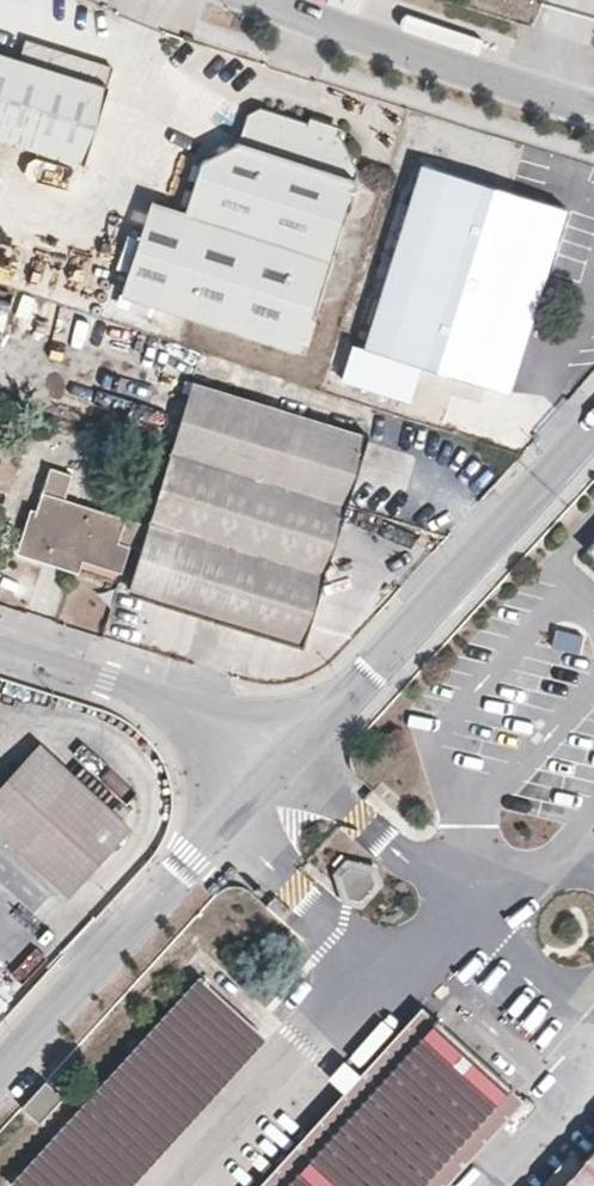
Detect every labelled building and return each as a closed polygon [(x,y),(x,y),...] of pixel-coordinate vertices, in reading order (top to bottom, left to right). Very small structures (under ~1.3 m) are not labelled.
[(0,47),(0,135),(54,152),(83,161),(114,63),(26,36),(21,53),(0,47)] [(319,140),(308,119),(261,105),(249,110),(241,137),(203,156),(187,206),(153,195),(123,290),(300,347),(357,165),(339,131),(319,140)] [(310,115),(308,119),(319,140),(339,131),(341,125),(310,115)] [(0,135),(0,149),(49,165),(54,152),(0,135)] [(368,340),(424,159),(411,155),(354,336),(368,340)] [(569,204),(424,159),(368,340),(354,336),(342,373),(412,395),(426,361),(511,387),(569,204)] [(18,547),(48,558),(53,544),(83,554),(121,565),(129,541),(144,544),(131,587),(302,640),(367,429),(195,377),(191,387),(178,383),(170,406),(183,409),(152,519),(67,493),(74,470),(50,462),(37,505),(32,502),(18,547)] [(53,544),(48,558),(78,567),(83,554),(53,544)] [(0,784),(0,827),(70,891),(133,822),(39,739),(0,784)] [(368,870),(349,866),(340,876),(345,896),(360,898),(373,884),(368,870)] [(14,1185),(116,1185),(258,1031),(200,977),(12,1184),(14,1185)] [(437,1019),(423,1006),(258,1185),(285,1185),(437,1019)] [(437,1019),(285,1185),(421,1185),(512,1087),(437,1019)] [(116,1185),(130,1185),(266,1038),(258,1031),(116,1185)] [(45,1080),(21,1106),(38,1121),(63,1097),(45,1080)] [(512,1087),(421,1185),(445,1185),(525,1099),(512,1087)] [(565,1185),(593,1185),(593,1154),(565,1185)]
